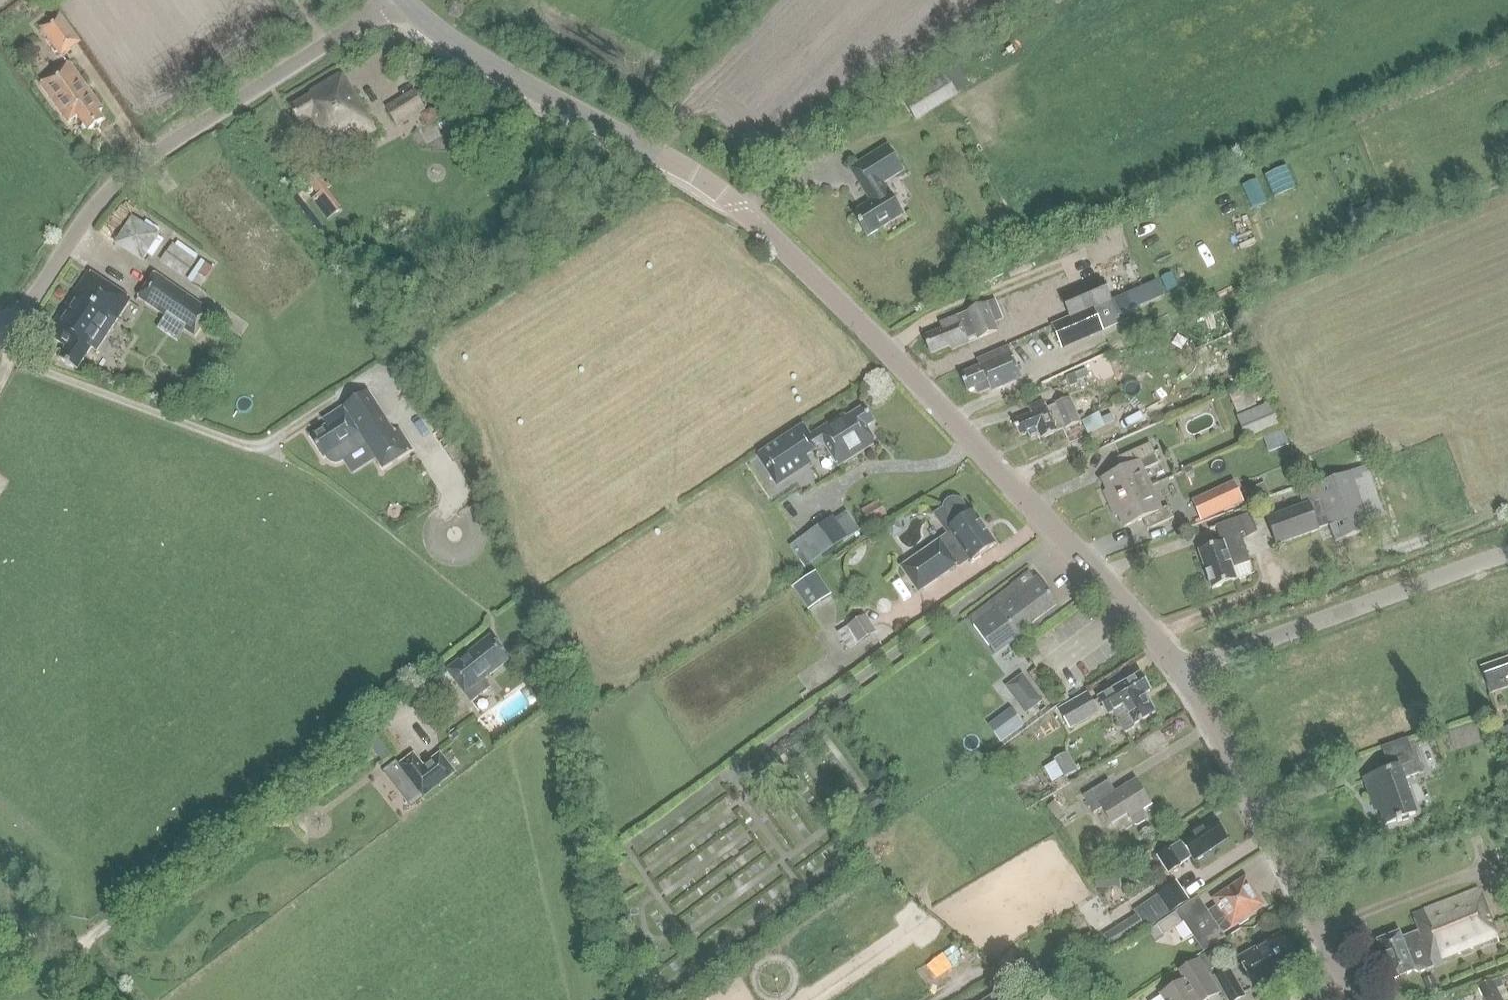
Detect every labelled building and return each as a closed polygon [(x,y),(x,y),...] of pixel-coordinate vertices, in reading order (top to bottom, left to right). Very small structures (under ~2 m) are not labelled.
[(43,0),(32,0),(26,3),(34,15),(47,7),(43,0)] [(40,28),(61,58),(81,43),(60,13),(40,28)] [(68,61),(38,82),(63,118),(72,112),(84,129),(101,117),(96,111),(102,107),(68,61)] [(902,97),(915,118),(957,92),(944,71),(902,97)] [(339,73),(309,91),(311,95),(291,108),(299,121),(309,115),(329,147),(344,138),(348,144),(374,128),(339,73)] [(420,108),(410,91),(386,106),(396,123),(420,108)] [(849,168),(869,201),(851,212),(866,237),(903,214),(883,182),(903,169),(888,144),(849,168)] [(324,185),(315,172),(305,179),(316,196),(328,187),(326,184),(324,185)] [(147,264),(164,233),(131,215),(114,246),(147,264)] [(197,260),(173,243),(160,261),(184,278),(197,260)] [(130,297),(89,269),(54,320),(57,322),(50,333),(66,345),(58,356),(76,368),(91,346),(96,349),(130,297)] [(185,293),(155,272),(138,296),(195,336),(212,312),(185,293)] [(1102,277),(1062,295),(1071,316),(1071,317),(1094,308),(1112,300),(1102,277)] [(1129,293),(1112,300),(1119,316),(1164,296),(1158,281),(1156,281),(1129,293)] [(939,324),(941,329),(923,337),(930,353),(949,344),(951,348),(996,329),(994,324),(1006,319),(998,299),(985,304),(985,303),(968,310),(968,311),(939,324)] [(1071,317),(1052,326),(1063,350),(1105,332),(1094,308),(1071,317)] [(1007,347),(978,360),(980,365),(960,374),(968,391),(975,387),(978,394),(990,388),(991,391),(1021,378),(1007,347)] [(1065,377),(1068,385),(1089,378),(1086,369),(1065,377)] [(1255,402),(1247,384),(1228,392),(1236,410),(1255,402)] [(154,390),(144,385),(140,394),(149,399),(154,390)] [(308,435),(321,456),(324,454),(326,457),(329,460),(333,461),(337,460),(365,442),(381,466),(390,460),(389,458),(394,455),(395,457),(410,447),(396,427),(389,431),(386,427),(388,425),(365,390),(340,406),(341,408),(336,412),(335,410),(320,419),(324,424),(308,435)] [(1041,438),(1056,432),(1079,422),(1068,398),(1054,404),(1054,405),(1046,408),(1043,400),(1028,407),(1030,412),(1031,412),(1012,421),(1019,436),(1027,432),(1029,437),(1039,432),(1041,438)] [(1281,427),(1270,402),(1236,418),(1247,442),(1281,427)] [(843,415),(809,436),(803,426),(758,456),(771,475),(824,443),(838,465),(875,441),(866,427),(872,423),(863,407),(845,418),(843,415)] [(1105,425),(1099,413),(1081,423),(1087,435),(1105,425)] [(1156,455),(1151,444),(1121,458),(1126,469),(1103,479),(1108,491),(1104,493),(1109,505),(1151,487),(1144,471),(1158,464),(1154,456),(1156,455)] [(1367,466),(1352,472),(1316,484),(1314,479),(1308,482),(1302,484),(1296,486),(1303,505),(1267,518),(1276,545),(1320,530),(1319,528),(1328,525),(1334,542),(1370,530),(1372,529),(1362,501),(1377,495),(1367,466)] [(1244,503),(1235,482),(1192,501),(1202,522),(1244,503)] [(1151,487),(1109,505),(1115,517),(1119,516),(1124,528),(1147,517),(1152,528),(1174,518),(1169,507),(1161,510),(1151,487)] [(955,565),(955,564),(966,556),(970,561),(971,560),(974,560),(978,557),(979,555),(995,544),(973,511),(965,516),(963,513),(963,506),(961,502),(957,499),(953,499),(948,500),(945,503),(943,508),(935,514),(946,530),(948,529),(950,533),(939,541),(938,540),(900,566),(917,591),(955,565)] [(887,515),(878,500),(862,510),(870,524),(887,515)] [(793,545),(809,566),(861,527),(844,506),(793,545)] [(1216,526),(1221,542),(1197,550),(1209,587),(1234,579),(1230,567),(1247,561),(1238,533),(1242,532),(1237,518),(1216,526)] [(792,586),(807,609),(829,594),(814,571),(792,586)] [(969,619),(995,653),(1017,636),(1016,635),(1057,604),(1043,585),(1041,587),(1029,572),(1011,586),(969,619)] [(862,616),(847,625),(857,642),(872,633),(862,616)] [(485,680),(509,662),(489,637),(445,671),(471,704),(492,688),(485,680)] [(1481,668),(1487,685),(1507,677),(1507,658),(1481,668)] [(1043,702),(1023,675),(1014,682),(1023,694),(1015,700),(1026,715),(1043,702)] [(1110,716),(1114,713),(1125,733),(1133,728),(1135,723),(1154,712),(1144,694),(1149,691),(1140,675),(1100,698),(1110,716)] [(403,692),(407,697),(419,687),(415,682),(403,692)] [(1087,693),(1059,709),(1070,729),(1082,722),(1098,713),(1092,702),(1087,693)] [(1011,708),(988,725),(1001,743),(1024,726),(1011,708)] [(455,729),(447,736),(453,743),(460,736),(455,729)] [(375,752),(383,745),(376,736),(368,743),(375,752)] [(1380,747),(1388,771),(1365,779),(1371,800),(1377,798),(1385,823),(1414,813),(1402,778),(1417,774),(1405,739),(1380,747)] [(398,762),(423,794),(454,769),(440,750),(420,766),(410,753),(398,762)] [(1067,752),(1053,760),(1063,776),(1064,778),(1078,771),(1067,752)] [(1149,804),(1148,805),(1134,782),(1135,781),(1135,780),(1115,793),(1108,780),(1082,796),(1083,797),(1093,812),(1092,812),(1093,813),(1102,808),(1112,824),(1113,823),(1112,822),(1127,813),(1134,825),(1137,824),(1144,820),(1146,817),(1143,811),(1144,811),(1143,809),(1150,805),(1149,804)] [(1075,818),(1062,797),(1048,806),(1061,827),(1075,818)] [(1202,829),(1182,842),(1182,841),(1170,849),(1170,848),(1158,857),(1169,873),(1181,865),(1180,864),(1188,859),(1186,856),(1189,854),(1194,861),(1196,860),(1199,860),(1204,857),(1204,855),(1214,848),(1213,846),(1226,838),(1224,834),(1226,833),(1220,824),(1218,825),(1216,822),(1203,830),(1202,829)] [(1096,877),(1097,889),(1109,888),(1108,876),(1096,877)] [(1209,911),(1199,896),(1157,923),(1164,933),(1184,920),(1203,949),(1225,935),(1224,933),(1237,924),(1238,926),(1248,919),(1245,915),(1263,903),(1246,878),(1216,898),(1219,903),(1209,911)] [(1137,916),(1145,928),(1146,930),(1189,901),(1176,882),(1134,911),(1137,916)] [(1400,931),(1378,940),(1392,977),(1413,970),(1419,972),(1497,943),(1477,890),(1412,915),(1418,931),(1402,937),(1400,931)] [(1104,936),(1112,948),(1145,928),(1137,916),(1104,936)] [(1298,965),(1280,933),(1239,957),(1259,992),(1275,983),(1273,979),(1298,965)] [(1225,962),(1227,964),(1237,959),(1229,946),(1219,951),(1225,962)] [(1211,970),(1225,962),(1219,951),(1217,947),(1202,955),(1211,970)] [(1032,962),(1024,956),(1015,968),(1023,974),(1032,962)] [(1160,994),(1161,997),(1156,999),(1206,999),(1219,992),(1199,959),(1179,971),(1184,979),(1160,994)] [(1228,970),(1215,977),(1228,999),(1235,999),(1243,995),(1228,970)] [(1433,976),(1423,981),(1427,992),(1438,987),(1433,976)] [(1497,977),(1478,987),(1485,999),(1502,999),(1496,989),(1501,987),(1497,977)]
